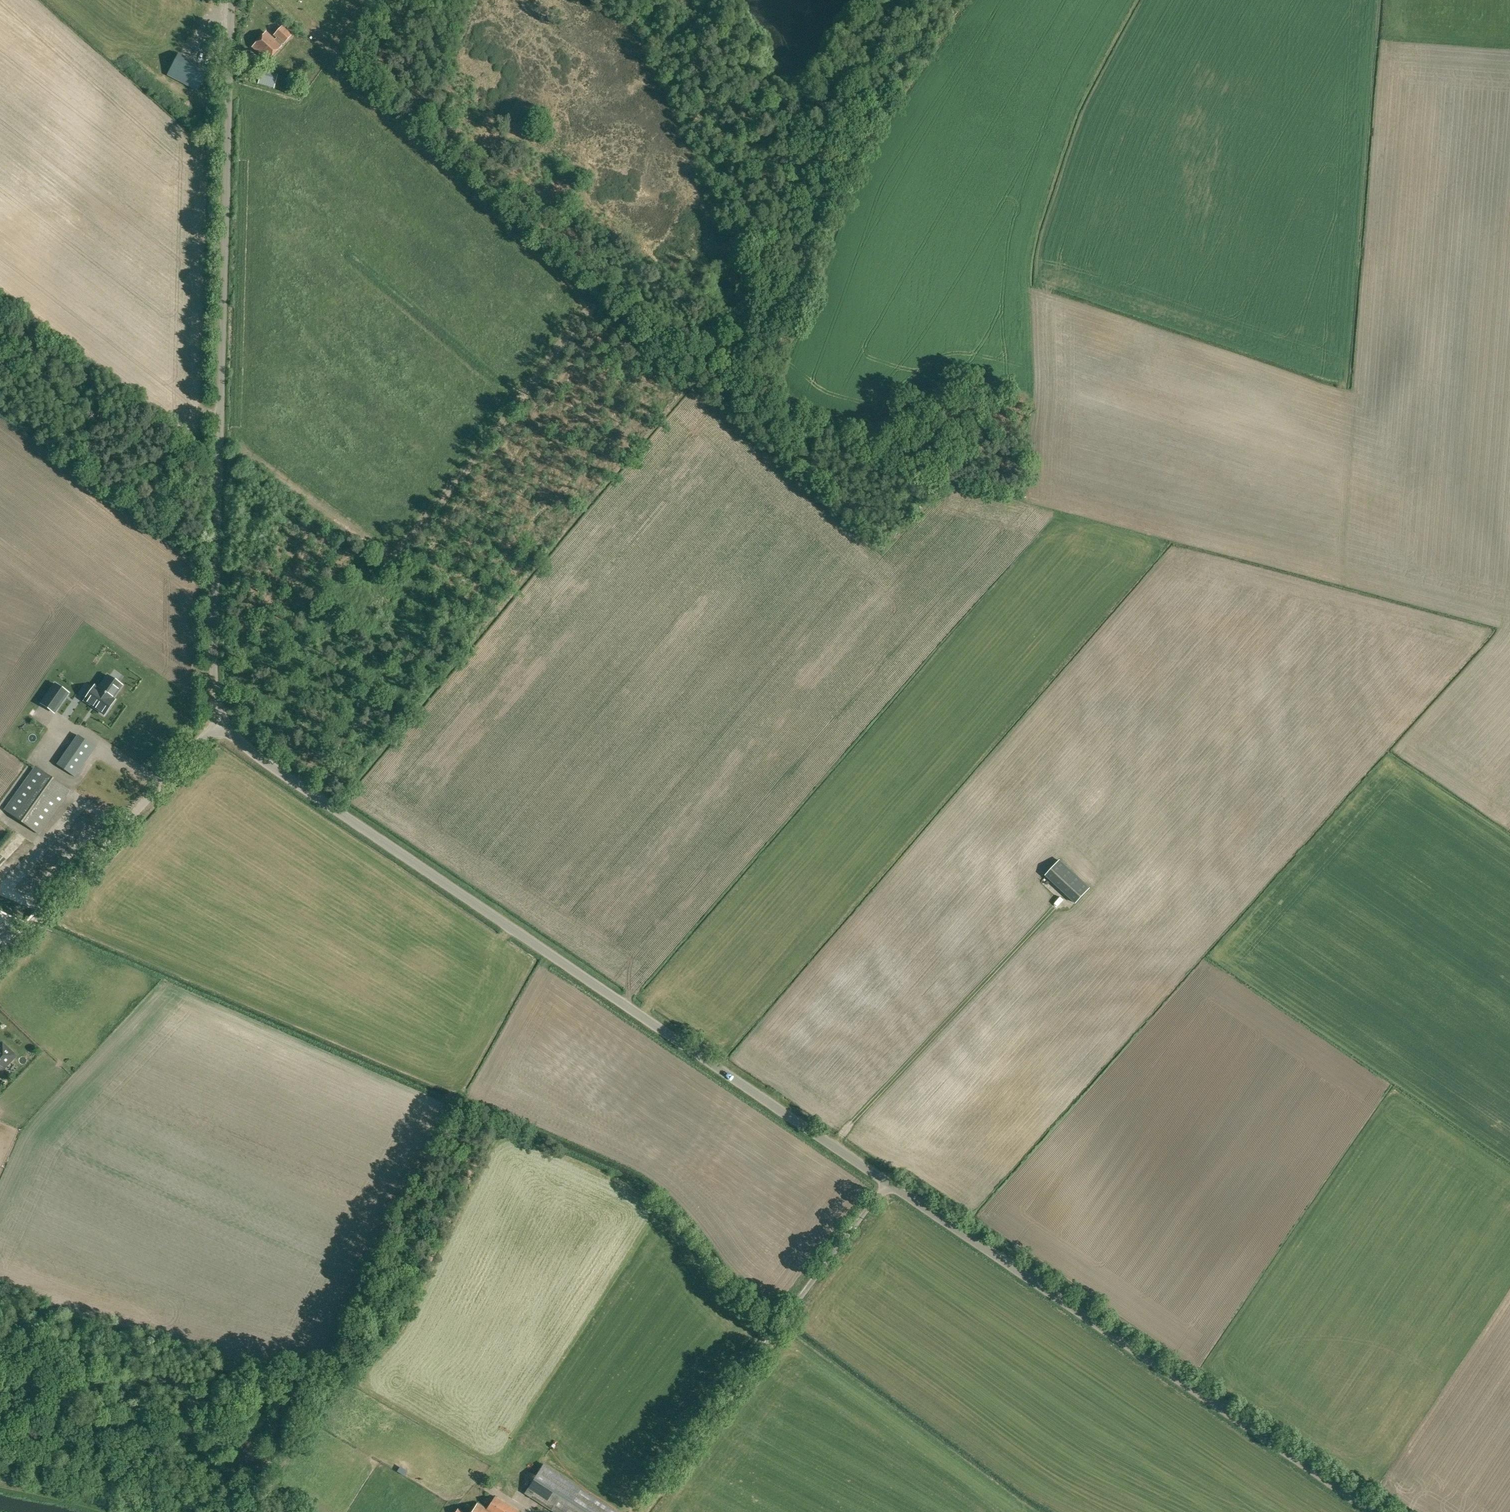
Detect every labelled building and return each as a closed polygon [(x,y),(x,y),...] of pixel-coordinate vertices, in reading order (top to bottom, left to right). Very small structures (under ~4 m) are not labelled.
[(266,33),(253,47),(268,61),(281,47),(280,46),(283,43),(284,44),(291,36),(281,27),(274,35),(277,38),(274,40),(266,33)] [(199,91),(210,70),(180,55),(169,75),(199,91)] [(249,72),(255,66),(247,59),(242,66),(249,72)] [(116,699),(114,698),(123,685),(107,674),(98,687),(95,684),(83,701),(104,716),(116,699)] [(54,712),(64,699),(68,693),(55,684),(51,690),(41,703),(54,712)] [(75,777),(96,747),(77,734),(57,764),(75,777)] [(39,835),(70,791),(35,766),(4,810),(39,835)] [(134,790),(137,785),(130,780),(126,785),(134,790)] [(83,811),(87,803),(82,801),(79,809),(83,811)] [(1090,888),(1060,861),(1046,876),(1076,904),(1090,888)] [(602,929),(612,934),(618,923),(608,918),(602,929)] [(17,1058),(2,1044),(0,1046),(0,1076),(17,1058)] [(590,1494),(543,1464),(525,1493),(554,1511),(618,1511),(590,1494)] [(495,1496),(487,1509),(477,1503),(471,1511),(519,1511),(495,1496)]
